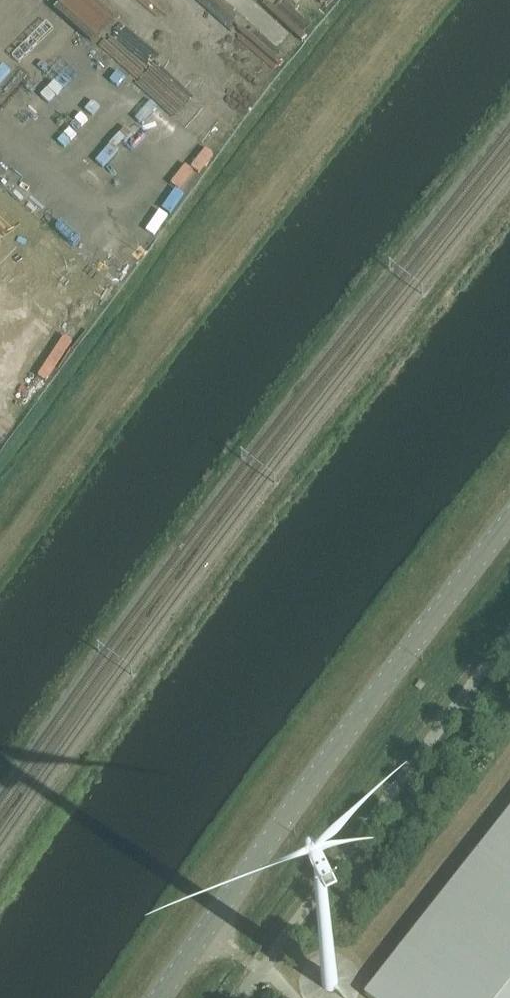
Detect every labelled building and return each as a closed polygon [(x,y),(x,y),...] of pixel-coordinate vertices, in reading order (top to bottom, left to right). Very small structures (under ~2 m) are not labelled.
[(365,995),(369,997),(509,997),(509,811),(365,995)] [(319,980),(318,983),(319,987),(321,990),(324,992),(327,993),(331,992),(334,990),(336,987),(337,983),(336,980),(334,977),(331,975),(328,974),(324,975),(321,977),(319,980)]
